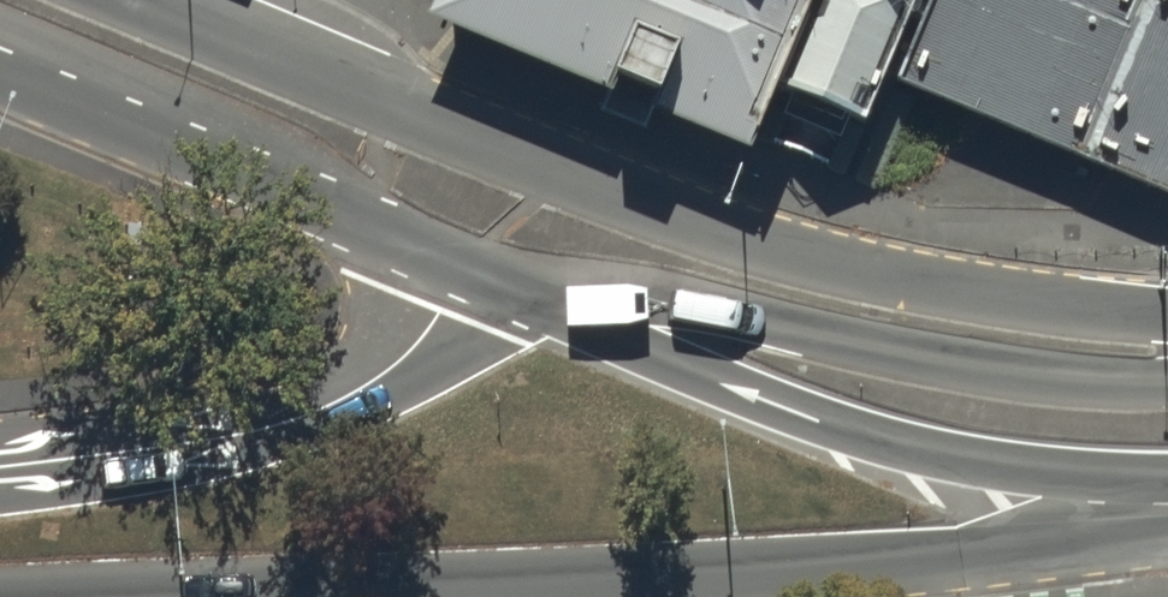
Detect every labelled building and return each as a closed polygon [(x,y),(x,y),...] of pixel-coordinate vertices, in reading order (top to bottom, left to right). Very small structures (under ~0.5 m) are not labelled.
[(445,8),(759,132),(811,0),(448,0),(445,8)] [(759,132),(844,165),(910,0),(811,0),(759,132)] [(893,68),(1167,184),(1167,0),(923,0),(893,68)]
